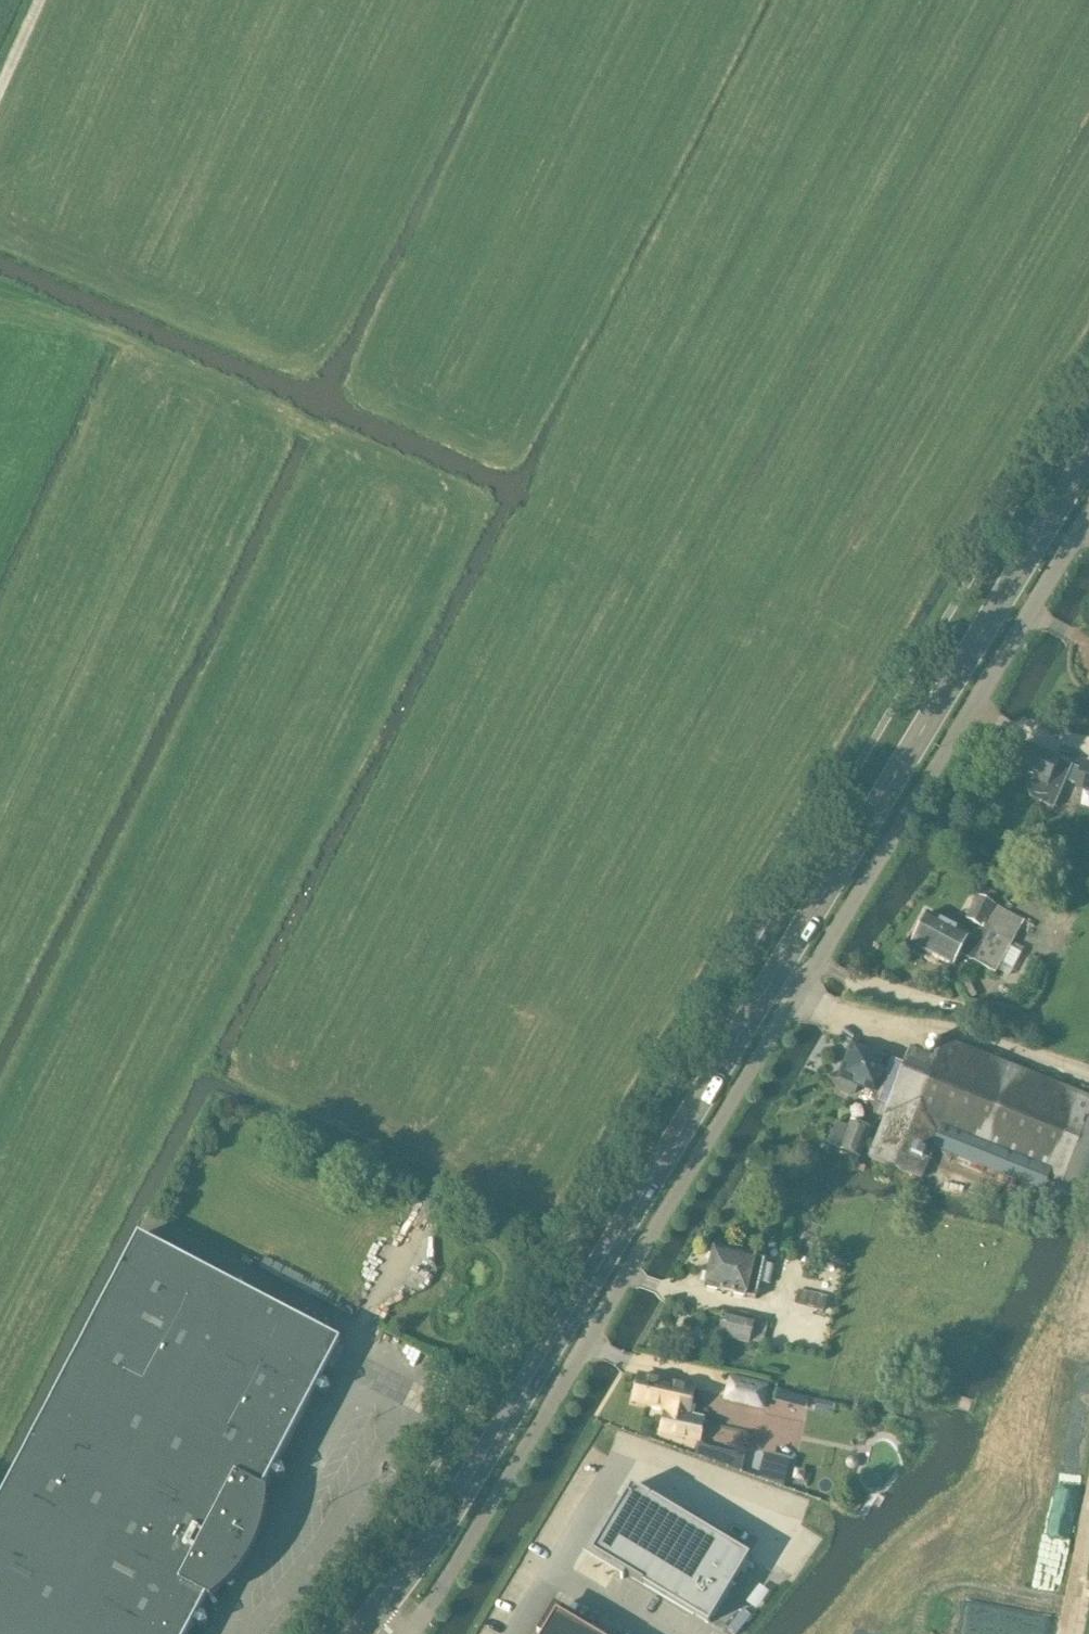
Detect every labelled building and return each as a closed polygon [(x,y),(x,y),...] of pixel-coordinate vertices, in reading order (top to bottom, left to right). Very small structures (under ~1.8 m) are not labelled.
[(1027,745),(1015,773),(1032,781),(1027,792),(1031,800),(1054,810),(1073,766),(1060,761),(1060,760),(1027,745)] [(1075,789),(1088,793),(1088,763),(1082,761),(1075,789)] [(1013,945),(1024,921),(978,897),(966,919),(981,927),(978,933),(976,932),(973,937),(928,914),(912,945),(953,967),(960,955),(997,974),(1013,945)] [(969,983),(960,987),(967,1001),(976,996),(969,983)] [(943,1039),(929,1074),(905,1065),(869,1158),(922,1179),(939,1136),(1062,1184),(1088,1116),(1088,1097),(943,1039)] [(884,1095),(891,1076),(884,1073),(889,1059),(853,1044),(839,1078),(842,1080),(839,1087),(842,1093),(849,1096),(855,1093),(858,1086),(876,1093),(876,1092),(884,1095)] [(840,1151),(858,1158),(871,1126),(853,1119),(840,1151)] [(856,1165),(854,1171),(863,1174),(865,1168),(856,1165)] [(262,1491),(270,1476),(278,1480),(285,1478),(286,1477),(283,1470),(275,1466),(314,1391),(322,1396),(330,1393),(327,1385),(320,1381),(339,1343),(244,1293),(244,1292),(242,1285),(234,1287),(234,1288),(139,1238),(0,1502),(0,1633),(187,1633),(192,1624),(200,1628),(208,1626),(205,1618),(198,1614),(206,1599),(209,1601),(218,1594),(227,1586),(236,1577),(243,1567),(248,1559),(253,1550),(258,1538),(262,1527),(264,1516),(265,1505),(266,1493),(262,1491)] [(714,1248),(705,1289),(746,1298),(756,1300),(765,1260),(755,1258),(756,1258),(714,1248)] [(798,1290),(795,1303),(824,1310),(827,1297),(798,1290)] [(768,1324),(755,1321),(755,1320),(724,1313),(718,1336),(763,1347),(768,1324)] [(688,1419),(695,1389),(639,1377),(634,1402),(667,1409),(666,1414),(665,1414),(661,1433),(699,1441),(703,1423),(688,1419)] [(768,1386),(730,1377),(725,1400),(762,1409),(768,1386)] [(795,1407),(798,1395),(777,1390),(773,1401),(795,1407)] [(743,1454),(697,1443),(694,1458),(740,1469),(743,1454)] [(760,1455),(754,1478),(780,1484),(785,1461),(760,1455)] [(616,1500),(582,1556),(622,1580),(625,1575),(708,1624),(748,1557),(631,1487),(621,1503),(616,1500)] [(562,1616),(551,1633),(592,1633),(562,1616)]
